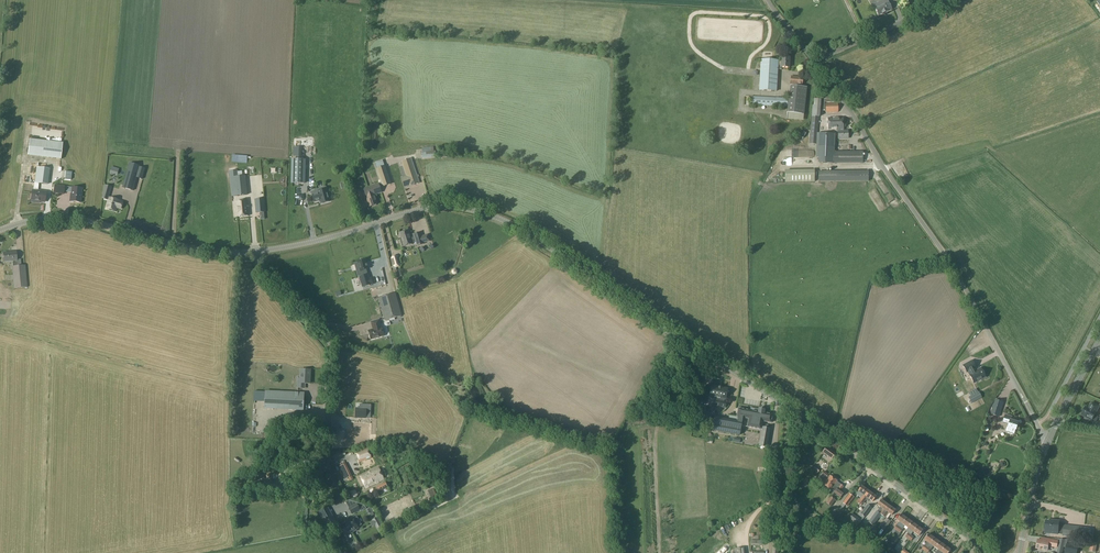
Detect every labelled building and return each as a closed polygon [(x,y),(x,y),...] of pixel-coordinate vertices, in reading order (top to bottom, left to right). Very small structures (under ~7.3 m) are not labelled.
[(891,9),(888,3),(886,0),(877,0),(880,7),(876,9),(878,15),(891,9)] [(777,91),(778,65),(781,65),(781,67),(789,67),(790,57),(782,57),(781,61),(779,60),(761,59),(759,90),(777,91)] [(791,76),(791,84),(802,85),(803,77),(791,76)] [(790,85),(788,113),(804,114),(807,87),(790,85)] [(751,105),(787,107),(788,98),(751,96),(751,105)] [(820,116),(821,99),(814,99),(813,105),(812,105),(812,116),(811,116),(809,143),(816,144),(819,116),(820,116)] [(836,129),(837,131),(838,131),(839,138),(848,138),(848,131),(843,131),(843,117),(828,118),(828,129),(836,129)] [(834,151),(834,134),(818,133),(817,158),(819,158),(819,163),(833,163),(833,151),(834,151)] [(30,139),(27,155),(57,159),(60,142),(30,139)] [(833,151),(833,163),(863,163),(863,151),(834,151),(833,151)] [(410,185),(410,186),(419,183),(411,158),(402,162),(406,176),(401,178),(404,187),(410,185)] [(304,183),(305,162),(305,160),(297,160),(292,159),(291,183),(304,183)] [(385,166),(377,169),(382,183),(363,189),(365,193),(369,192),(370,196),(374,194),(381,192),(380,187),(383,186),(391,184),(385,166)] [(47,184),(49,169),(36,167),(34,183),(47,184)] [(229,171),(231,196),(247,195),(246,185),(245,185),(244,176),(238,177),(238,170),(229,171)] [(819,182),(868,181),(868,170),(818,171),(819,182)] [(123,187),(133,190),(138,174),(127,171),(123,187)] [(782,183),(811,183),(812,172),(782,172),(782,183)] [(117,208),(121,209),(123,202),(119,201),(119,200),(109,197),(109,198),(108,198),(112,186),(106,184),(103,194),(104,194),(102,198),(109,199),(106,208),(116,211),(117,208)] [(64,187),(54,186),(53,193),(63,195),(64,187)] [(321,204),(322,204),(330,201),(329,199),(330,198),(329,193),(327,194),(326,187),(319,189),(315,190),(315,192),(312,193),(314,202),(318,201),(321,202),(321,204)] [(82,189),(72,188),(70,202),(71,202),(72,203),(73,203),(74,202),(80,203),(82,189)] [(45,202),(46,192),(32,190),(31,200),(45,202)] [(359,202),(363,201),(360,192),(353,194),(355,201),(358,200),(359,202)] [(377,204),(374,194),(370,196),(369,192),(365,193),(366,197),(370,207),(377,204)] [(256,213),(266,212),(264,198),(255,199),(256,213)] [(237,217),(249,216),(248,200),(235,202),(237,217)] [(413,235),(410,236),(408,231),(400,233),(402,238),(400,239),(402,247),(416,243),(417,246),(424,244),(423,243),(430,241),(428,235),(421,237),(420,233),(413,235)] [(12,266),(14,288),(27,287),(25,265),(21,265),(21,259),(17,260),(16,252),(3,253),(4,262),(12,261),(13,266),(12,266)] [(400,265),(398,256),(395,255),(392,256),(391,258),(389,259),(391,266),(393,266),(393,267),(395,268),(399,267),(400,265)] [(358,263),(355,264),(358,276),(360,276),(361,277),(360,277),(363,287),(373,284),(371,278),(369,279),(368,275),(367,275),(366,274),(367,274),(366,270),(368,270),(365,260),(358,262),(358,263)] [(393,278),(396,291),(403,290),(401,283),(400,284),(398,277),(393,278)] [(395,293),(379,298),(385,321),(402,316),(395,293)] [(381,327),(379,320),(372,321),(374,329),(368,330),(371,340),(383,336),(381,327)] [(969,374),(974,383),(985,377),(980,367),(976,370),(974,367),(975,367),(972,360),(963,365),(966,371),(968,371),(969,373),(969,374)] [(297,388),(304,388),(304,384),(310,384),(310,370),(301,370),(300,381),(298,381),(297,388)] [(718,398),(720,387),(712,386),(710,397),(717,398),(718,398)] [(718,398),(717,398),(716,401),(715,406),(725,408),(726,403),(724,402),(724,399),(725,399),(727,389),(720,387),(718,398)] [(265,392),(264,408),(303,410),(304,394),(265,392)] [(972,403),(982,398),(978,392),(968,397),(972,403)] [(701,406),(702,401),(697,400),(695,410),(696,411),(703,412),(706,412),(705,412),(706,407),(701,406)] [(1003,402),(996,400),(992,411),(1000,413),(1003,402)] [(356,406),(356,415),(371,415),(371,402),(360,402),(360,406),(356,406)] [(1092,402),(1089,408),(1086,407),(1081,415),(1085,417),(1085,418),(1091,421),(1096,412),(1099,407),(1092,402)] [(715,417),(713,430),(739,435),(743,418),(749,419),(747,427),(751,428),(751,427),(762,429),(763,427),(764,422),(771,423),(772,415),(764,413),(764,410),(751,408),(750,411),(738,408),(737,417),(729,415),(728,419),(715,417)] [(1016,430),(1019,422),(1011,420),(1012,416),(1005,414),(1002,423),(1009,425),(1008,427),(1007,431),(1011,432),(1012,429),(1016,430)] [(302,416),(302,425),(314,425),(314,424),(314,416),(302,416)] [(767,448),(770,428),(763,427),(762,429),(759,446),(767,448)] [(356,452),(360,463),(372,458),(368,447),(356,452)] [(831,459),(835,453),(826,447),(823,452),(831,459)] [(352,476),(345,463),(338,467),(345,480),(352,476)] [(379,467),(360,477),(366,489),(384,480),(379,467)] [(841,490),(826,480),(821,476),(817,480),(818,482),(821,484),(822,484),(822,483),(823,484),(823,485),(831,490),(831,489),(835,492),(834,493),(840,497),(843,493),(840,491),(841,490)] [(826,480),(841,490),(843,487),(837,482),(837,481),(829,476),(826,480)] [(805,488),(806,486),(810,481),(805,478),(800,484),(805,488)] [(388,487),(385,482),(376,487),(378,492),(388,487)] [(859,505),(869,491),(861,486),(858,491),(863,494),(859,499),(858,499),(856,502),(859,505)] [(869,491),(859,505),(861,506),(866,500),(868,502),(869,499),(872,502),(876,497),(869,491)] [(840,506),(843,508),(845,505),(847,507),(854,497),(849,494),(842,503),(840,506)] [(832,496),(831,497),(830,496),(825,503),(830,507),(835,500),(835,498),(832,496)] [(882,508),(879,513),(881,515),(888,505),(880,500),(877,505),(882,508)] [(366,509),(364,505),(359,503),(357,504),(360,510),(361,511),(366,509)] [(349,509),(352,514),(360,510),(357,504),(349,509)] [(270,505),(256,507),(257,514),(271,512),(270,505)] [(864,517),(866,515),(871,508),(867,505),(860,514),(864,517)] [(881,515),(874,524),(881,515),(883,517),(886,512),(892,516),(895,511),(888,505),(881,515)] [(871,508),(866,515),(869,517),(876,508),(873,506),(871,508)] [(874,524),(881,515),(879,513),(877,512),(870,521),(874,524)] [(853,513),(849,518),(859,525),(861,522),(862,521),(853,513)] [(323,519),(328,528),(336,523),(332,514),(323,519)] [(897,531),(906,518),(900,514),(896,520),(899,522),(894,529),(897,531)] [(340,525),(345,535),(347,534),(348,535),(357,530),(356,529),(358,528),(352,518),(340,525)] [(886,518),(880,527),(884,530),(891,521),(886,518)] [(907,528),(911,522),(906,518),(897,531),(900,533),(905,526),(907,528)] [(1054,522),(1046,521),(1045,531),(1052,532),(1052,534),(1058,534),(1063,534),(1064,525),(1064,523),(1061,523),(1060,524),(1059,524),(1059,521),(1054,520),(1054,522)] [(913,532),(917,526),(911,522),(907,528),(913,532)] [(1090,539),(1091,528),(1064,525),(1063,534),(1063,536),(1090,539)] [(911,535),(908,539),(911,541),(916,534),(919,536),(923,530),(917,526),(913,532),(911,535)] [(930,544),(934,538),(928,534),(924,540),(930,544)] [(939,542),(934,538),(930,544),(927,547),(924,551),(927,552),(933,546),(935,548),(939,542)] [(904,551),(910,541),(907,539),(902,549),(904,551)] [(1056,547),(1058,541),(1046,539),(1045,542),(1038,540),(1038,542),(1037,543),(1037,545),(1037,546),(1037,548),(1040,549),(1041,549),(1042,549),(1042,550),(1045,550),(1046,550),(1047,550),(1048,546),(1056,547)] [(945,546),(939,542),(935,548),(938,550),(935,552),(940,552),(945,546)] [(1064,552),(1077,552),(1078,546),(1066,543),(1064,552)]
